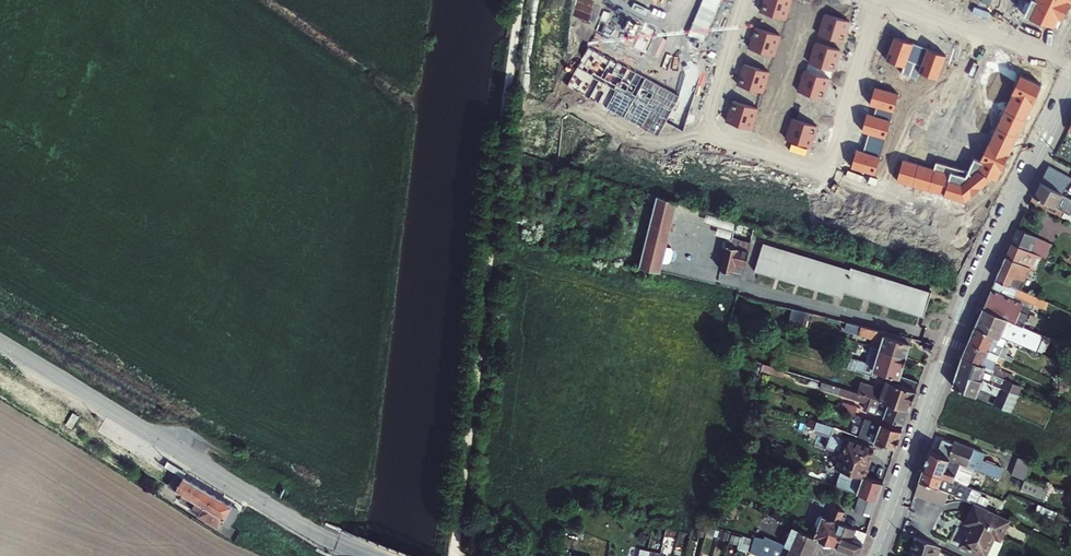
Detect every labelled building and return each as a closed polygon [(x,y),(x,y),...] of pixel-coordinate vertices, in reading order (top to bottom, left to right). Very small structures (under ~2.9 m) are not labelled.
[(758,11),(782,19),(788,0),(761,0),(758,11)] [(1019,17),(1050,28),(1054,19),(1058,21),(1068,0),(1028,0),(1019,17)] [(821,14),(815,35),(839,42),(846,21),(821,14)] [(753,27),(746,48),(770,56),(777,35),(753,27)] [(891,37),(882,60),(900,67),(897,74),(905,77),(916,46),(891,37)] [(812,42),(806,63),(830,71),(837,50),(812,42)] [(916,46),(905,77),(913,79),(915,72),(933,79),(942,56),(916,46)] [(741,63),(734,84),(759,92),(766,71),(741,63)] [(801,70),(794,91),(819,99),(825,78),(801,70)] [(1037,86),(1015,76),(1007,94),(1008,94),(1028,104),(1037,86)] [(872,106),(869,115),(886,120),(895,92),(871,85),(865,104),(872,106)] [(1008,94),(1000,111),(1020,121),(1028,104),(1008,94)] [(729,100),(723,121),(747,129),(754,108),(729,100)] [(1000,111),(992,128),(1012,138),(1020,121),(1000,111)] [(864,133),(861,142),(878,147),(886,120),(869,115),(863,113),(857,131),(864,133)] [(789,118),(782,139),(807,146),(813,126),(789,118)] [(992,128),(984,145),(1004,155),(1012,138),(992,128)] [(852,149),(847,167),(870,174),(878,147),(861,142),(859,151),(852,149)] [(983,144),(975,161),(996,171),(1004,155),(984,145),(983,144)] [(969,158),(963,171),(976,187),(985,180),(986,178),(992,180),(996,171),(975,161),(969,158)] [(898,160),(892,180),(960,201),(976,187),(963,171),(934,162),(931,169),(898,160)] [(1067,177),(1045,166),(1037,182),(1059,193),(1067,177)] [(1026,202),(1070,225),(1070,199),(1067,197),(1059,193),(1037,182),(1026,202)] [(654,195),(637,266),(657,271),(659,261),(665,262),(668,260),(671,250),(669,247),(663,245),(674,202),(654,195)] [(715,236),(728,239),(731,240),(736,221),(733,220),(728,219),(706,212),(703,222),(717,226),(715,236)] [(728,239),(726,245),(747,250),(749,243),(738,240),(743,223),(736,221),(731,240),(728,239)] [(1013,230),(1008,243),(1037,258),(1041,260),(1047,246),(1014,229),(1013,230)] [(847,271),(760,243),(751,269),(840,297),(842,291),(922,316),(929,293),(848,268),(847,271)] [(1008,243),(1002,256),(1025,267),(1032,270),(1037,258),(1008,243)] [(747,250),(726,245),(720,269),(729,272),(731,263),(742,266),(747,250)] [(1002,256),(992,279),(1015,289),(1025,267),(1002,256)] [(992,279),(979,308),(1017,324),(1019,325),(1024,315),(1017,311),(1020,304),(1007,299),(1009,294),(1043,310),(1046,303),(1024,293),(1015,289),(992,279)] [(788,306),(780,304),(778,310),(786,312),(788,306)] [(799,324),(803,310),(788,306),(786,312),(783,323),(798,328),(799,324)] [(974,318),(971,326),(997,337),(998,335),(1009,340),(1011,341),(1017,324),(979,308),(974,318)] [(907,338),(842,321),(839,332),(868,340),(866,346),(878,350),(902,357),(907,338)] [(965,341),(986,350),(995,354),(995,355),(1002,358),(1009,340),(998,335),(997,337),(971,326),(965,341)] [(960,352),(959,355),(991,369),(990,371),(1003,377),(1005,374),(990,367),(993,360),(983,356),(986,350),(965,341),(960,352)] [(930,344),(922,342),(920,343),(919,346),(920,348),(921,349),(927,351),(930,344)] [(885,374),(884,378),(914,390),(916,382),(897,375),(902,357),(878,350),(866,346),(862,363),(839,355),(838,358),(844,360),(843,366),(868,374),(870,369),(885,374)] [(995,354),(986,350),(983,356),(993,360),(995,355),(995,354)] [(959,355),(954,370),(995,385),(999,387),(1003,377),(990,371),(991,369),(959,355)] [(883,379),(884,378),(885,374),(870,369),(868,374),(883,379)] [(991,405),(1006,411),(1014,394),(999,387),(998,390),(994,388),(995,385),(954,370),(949,386),(973,396),(976,388),(995,397),(991,405)] [(1003,377),(999,387),(1014,394),(1018,385),(1003,377)] [(860,393),(862,393),(876,398),(906,410),(914,390),(884,378),(883,379),(880,388),(857,380),(856,383),(854,391),(860,393)] [(831,384),(819,381),(817,388),(829,391),(831,384)] [(847,389),(854,391),(856,383),(849,381),(847,389)] [(831,384),(829,391),(860,400),(862,393),(860,393),(854,391),(847,389),(831,384)] [(876,398),(862,393),(860,400),(865,402),(867,403),(864,411),(901,424),(903,419),(906,410),(876,398)] [(842,402),(839,410),(852,414),(855,406),(842,402)] [(65,424),(71,428),(79,416),(73,412),(65,424)] [(899,430),(862,417),(857,435),(892,448),(899,430)] [(830,425),(814,420),(811,429),(828,434),(824,445),(840,450),(835,466),(842,469),(861,475),(870,447),(840,437),(842,430),(830,425)] [(972,468),(975,469),(979,458),(981,453),(952,441),(950,444),(940,440),(935,452),(972,468)] [(965,485),(972,468),(935,452),(927,449),(924,459),(921,468),(965,485)] [(1001,467),(979,458),(975,469),(983,472),(997,477),(1001,467)] [(1022,480),(1031,463),(1017,458),(1008,475),(1022,480)] [(164,465),(175,472),(183,476),(185,472),(167,460),(164,465)] [(921,468),(917,480),(946,491),(965,500),(971,488),(965,485),(921,468)] [(880,481),(861,475),(842,469),(836,487),(850,491),(858,494),(874,499),(880,481)] [(167,485),(176,489),(183,476),(175,472),(167,485)] [(218,527),(221,522),(231,505),(216,496),(192,482),(183,476),(176,489),(184,494),(192,499),(203,506),(197,515),(218,527)] [(915,486),(912,494),(942,504),(946,491),(917,480),(915,486)] [(192,499),(184,494),(182,498),(190,502),(192,499)] [(874,499),(858,494),(853,510),(868,515),(874,499)] [(239,508),(231,505),(221,522),(229,526),(239,508)] [(1011,521),(976,505),(967,525),(971,527),(969,531),(994,543),(996,538),(1002,541),(1011,521)] [(814,527),(811,535),(815,537),(814,538),(834,545),(841,525),(839,524),(843,511),(829,507),(825,518),(818,515),(814,516),(812,522),(814,527)] [(796,555),(806,555),(814,538),(815,537),(811,535),(790,525),(782,543),(761,535),(760,537),(765,538),(764,543),(796,555)] [(841,525),(834,545),(852,552),(857,549),(861,538),(854,536),(853,540),(848,538),(852,528),(841,525)] [(863,532),(852,528),(848,538),(853,540),(854,536),(861,538),(863,532)] [(969,531),(962,547),(983,555),(988,555),(994,543),(969,531)] [(764,543),(765,538),(760,537),(750,535),(738,532),(734,546),(746,549),(761,555),(762,555),(796,555),(764,543)] [(939,547),(914,537),(907,555),(936,555),(939,547)] [(645,552),(657,555),(657,552),(659,544),(648,542),(646,552),(645,552)]
